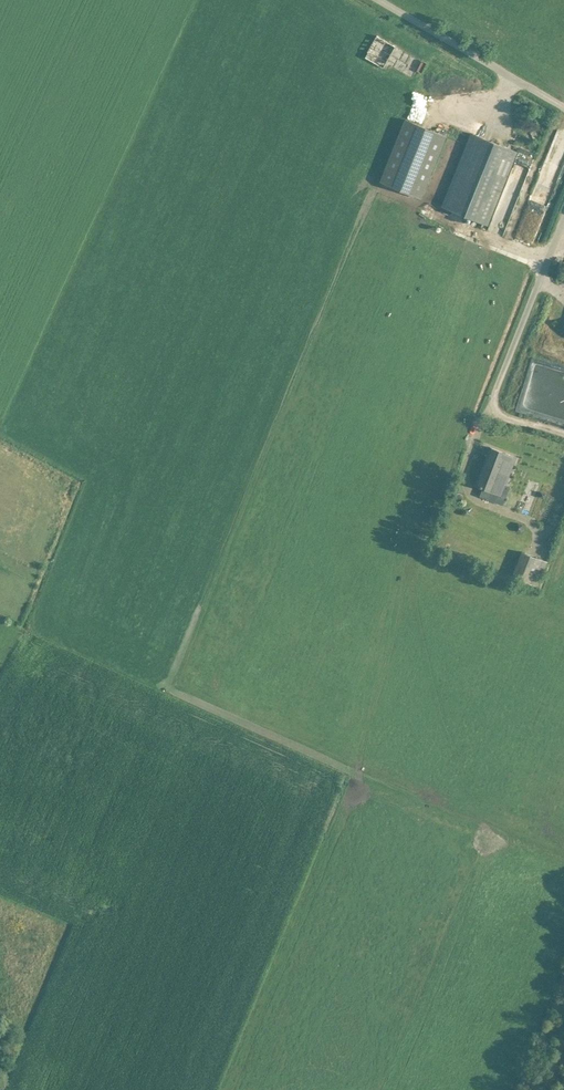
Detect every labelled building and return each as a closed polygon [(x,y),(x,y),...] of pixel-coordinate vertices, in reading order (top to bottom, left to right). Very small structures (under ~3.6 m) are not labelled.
[(369,52),(366,57),(388,70),(390,65),(412,78),(422,61),(396,46),(377,36),(368,52),(369,52)] [(406,119),(380,182),(421,198),(447,136),(406,119)] [(517,152),(472,133),(442,207),(488,225),(517,152)] [(542,195),(558,198),(562,173),(558,172),(556,182),(545,180),(542,195)] [(485,462),(476,485),(483,488),(480,496),(488,499),(491,491),(502,496),(516,458),(491,448),(485,462)] [(517,525),(516,527),(517,531),(521,532),(524,529),(523,525),(519,523),(517,525)]
